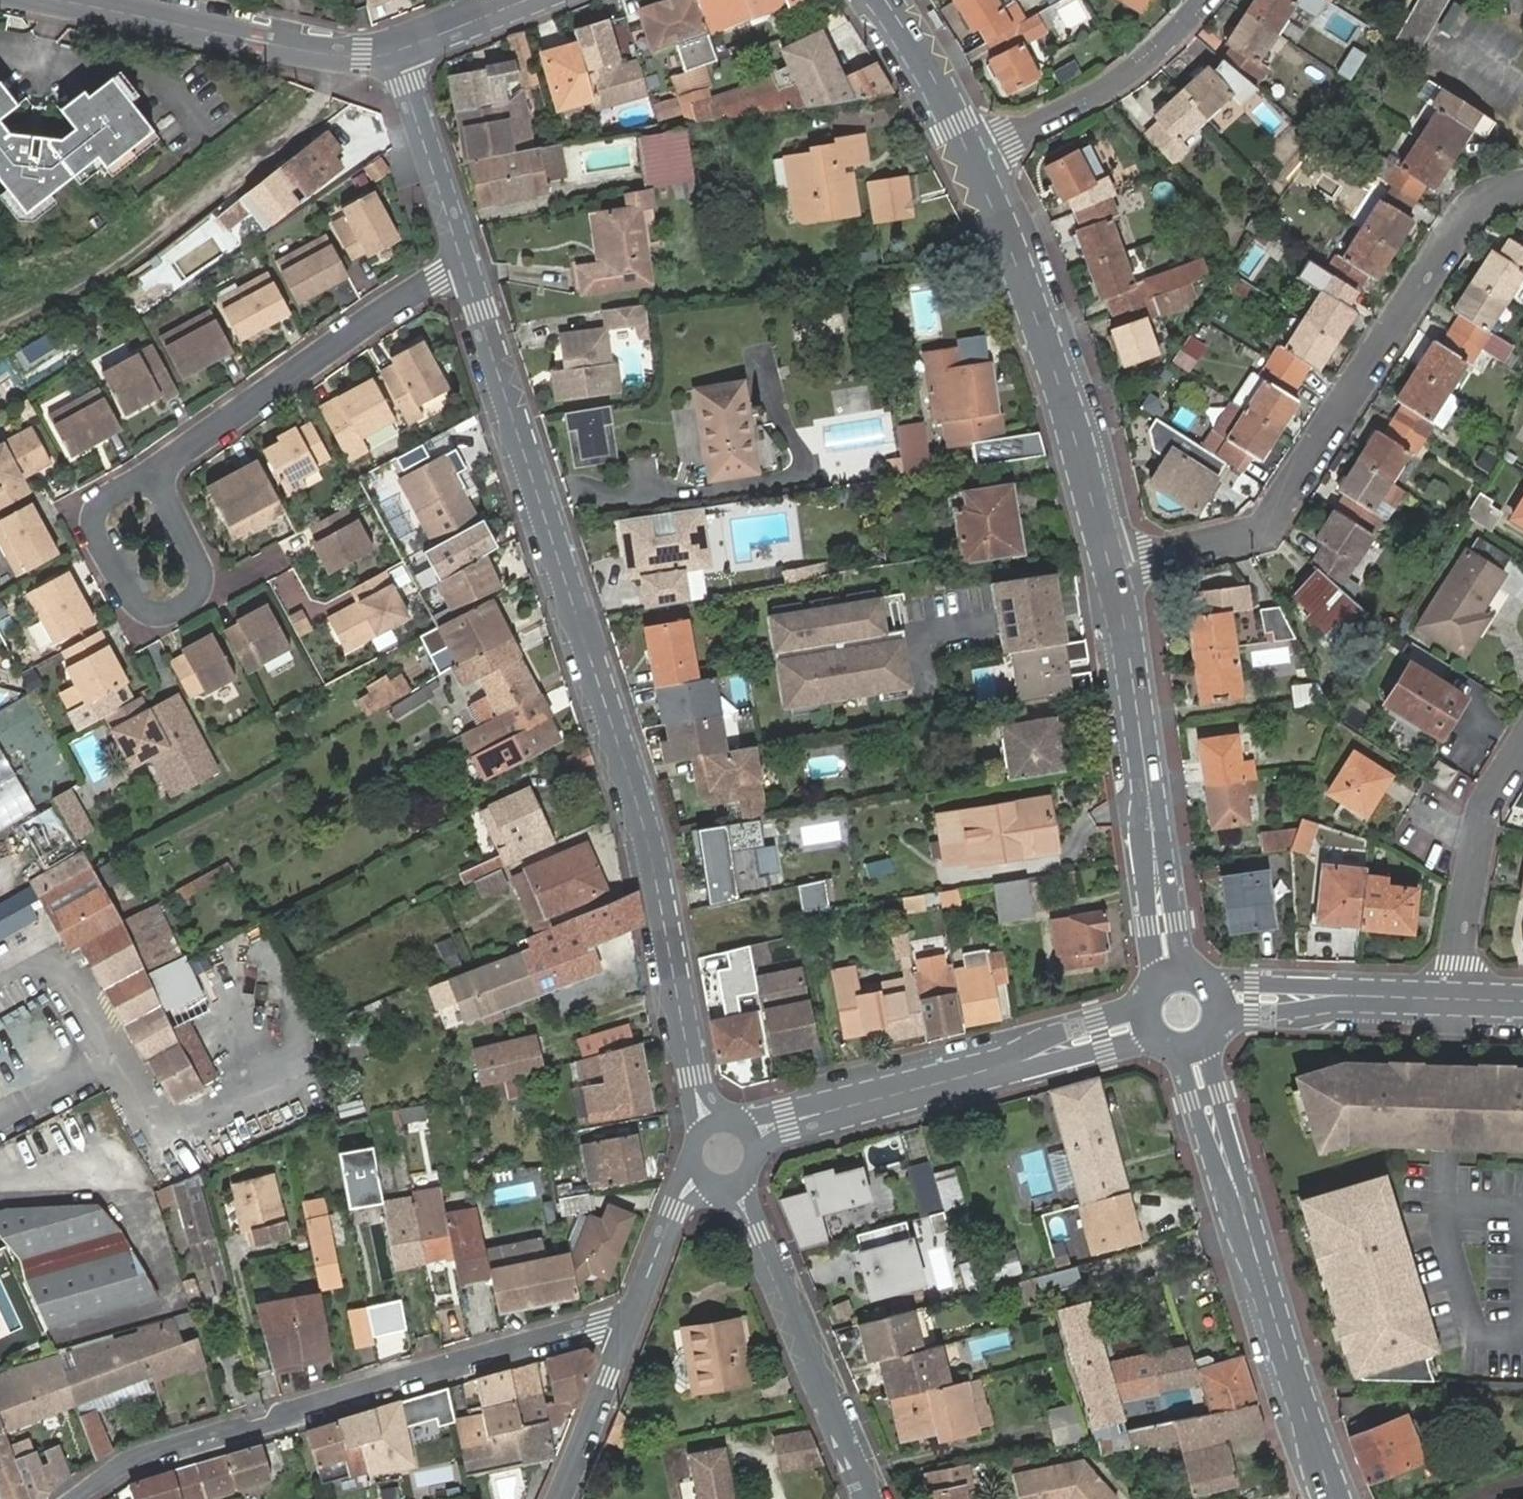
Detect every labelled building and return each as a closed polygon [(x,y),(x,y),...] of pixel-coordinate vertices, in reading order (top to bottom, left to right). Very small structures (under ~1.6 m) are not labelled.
[(688,42),(710,33),(697,0),(668,0),(664,2),(648,8),(643,22),(655,54),(664,51),(667,49),(679,45),(688,42)] [(748,18),(741,0),(697,0),(710,33),(748,18)] [(796,0),(789,0),(763,11),(761,0),(741,0),(748,18),(780,6),(796,0)] [(789,0),(761,0),(763,11),(789,0)] [(997,0),(955,0),(973,30),(981,25),(990,40),(1034,12),(1026,0),(1021,0),(1003,10),(997,0)] [(1090,21),(1085,0),(1081,0),(1059,6),(1065,28),(1090,21)] [(1144,8),(1148,0),(1128,0),(1144,8)] [(1248,14),(1277,33),(1298,0),(1309,6),(1313,0),(1256,0),(1248,14)] [(1451,0),(1420,0),(1395,44),(1419,58),(1451,0)] [(1438,28),(1457,38),(1473,10),(1455,0),(1453,0),(1438,28)] [(1042,7),(1034,12),(990,40),(999,55),(992,59),(1010,89),(1041,70),(1024,41),(1035,34),(1034,32),(1050,21),(1042,7)] [(641,17),(643,22),(648,8),(643,9),(639,11),(641,17)] [(1259,61),(1277,33),(1248,14),(1229,42),(1236,48),(1225,60),(1255,86),(1270,69),(1259,61)] [(603,20),(572,31),(577,45),(594,99),(596,107),(646,90),(637,60),(618,66),(603,20)] [(719,92),(724,120),(798,109),(891,93),(872,62),(836,73),(816,28),(778,45),(794,80),(719,92)] [(522,31),(505,37),(516,61),(517,64),(525,83),(527,87),(534,103),(544,101),(522,31)] [(716,62),(710,33),(688,42),(679,45),(690,72),(716,62)] [(594,99),(577,45),(540,56),(557,111),(594,99)] [(1181,91),(1205,118),(1233,94),(1241,103),(1255,86),(1225,60),(1214,74),(1207,66),(1181,91)] [(451,76),(457,112),(492,106),(505,104),(510,101),(515,96),(523,90),(527,87),(525,83),(517,64),(516,61),(489,66),(489,70),(485,71),(451,76)] [(8,190),(27,215),(51,197),(76,178),(100,160),(106,168),(155,131),(134,104),(115,79),(90,96),(86,91),(62,109),(74,124),(76,128),(59,140),(13,134),(2,119),(5,117),(21,105),(3,79),(0,81),(0,180),(8,190)] [(1459,123),(1468,110),(1433,88),(1424,102),(1437,110),(1417,143),(1447,163),(1468,130),(1459,123)] [(513,154),(533,150),(523,90),(515,96),(510,101),(505,104),(492,106),(457,112),(465,163),(468,162),(513,154)] [(1179,140),(1205,118),(1181,91),(1157,112),(1162,118),(1148,130),(1175,161),(1187,149),(1179,140)] [(691,108),(695,125),(705,124),(698,94),(688,96),(691,108)] [(674,103),(656,107),(660,123),(678,118),(674,103)] [(684,127),(686,127),(695,125),(691,108),(679,111),(684,127)] [(217,213),(225,222),(229,226),(261,202),(274,192),(282,203),(269,212),(275,220),(334,173),(325,161),(338,151),(323,131),(217,213)] [(653,191),(675,187),(695,184),(686,132),(640,138),(648,192),(653,191)] [(392,149),(387,135),(342,160),(348,172),(392,149)] [(794,190),(799,226),(845,220),(839,176),(832,177),(831,169),(857,165),(863,157),(860,137),(832,141),(833,146),(806,150),(808,156),(782,159),(787,192),(794,190)] [(1427,193),(1447,163),(1417,143),(1398,172),(1385,164),(1375,179),(1410,201),(1419,187),(1427,193)] [(559,146),(558,146),(543,148),(541,148),(547,182),(565,178),(559,146)] [(547,182),(541,148),(533,150),(513,154),(468,162),(477,205),(550,194),(547,182)] [(1074,199),(1079,213),(1116,199),(1111,185),(1101,188),(1089,154),(1054,166),(1066,201),(1074,199)] [(389,171),(381,157),(367,166),(375,178),(389,171)] [(1379,202),(1360,232),(1391,252),(1411,222),(1401,216),(1410,201),(1375,179),(1366,193),(1379,202)] [(904,181),(867,186),(872,226),(909,221),(904,181)] [(677,201),(697,198),(695,184),(675,187),(677,201)] [(791,228),(799,226),(794,190),(787,192),(791,228)] [(653,191),(648,192),(627,196),(629,211),(599,215),(606,265),(578,269),(582,293),(648,283),(637,212),(655,210),(653,191)] [(261,202),(269,212),(282,203),(274,192),(261,202)] [(400,240),(375,194),(343,211),(347,218),(334,226),(351,259),(366,251),(368,257),(400,240)] [(1077,231),(1087,264),(1124,251),(1111,218),(1121,215),(1116,199),(1079,213),(1084,228),(1077,231)] [(217,213),(197,229),(204,238),(225,222),(217,213)] [(1326,254),(1318,269),(1352,291),(1361,277),(1371,283),(1391,252),(1360,232),(1339,262),(1326,254)] [(351,276),(328,234),(276,262),(299,303),(321,292),(319,287),(327,283),(330,287),(351,276)] [(1501,303),(1521,272),(1522,273),(1522,254),(1508,245),(1498,260),(1489,255),(1471,283),(1501,303)] [(1124,251),(1087,264),(1100,299),(1109,296),(1113,311),(1191,284),(1211,276),(1203,256),(1135,281),(1124,251)] [(1321,293),(1304,318),(1334,338),(1352,311),(1343,305),(1352,291),(1318,269),(1308,283),(1321,293)] [(290,313),(268,272),(216,301),(238,341),(261,328),(259,324),(267,320),(269,324),(290,313)] [(319,287),(321,292),(330,287),(327,283),(319,287)] [(1485,356),(1506,370),(1519,349),(1486,327),(1501,303),(1471,283),(1451,315),(1458,320),(1450,334),(1485,356)] [(1191,284),(1113,311),(1119,327),(1111,329),(1124,365),(1158,353),(1146,317),(1197,300),(1191,284)] [(637,306),(605,310),(608,329),(633,326),(641,325),(645,324),(643,305),(637,306)] [(232,350),(211,310),(157,339),(178,379),(201,366),(198,359),(205,356),(208,362),(232,350)] [(1334,338),(1304,318),(1283,350),(1270,342),(1260,357),(1295,380),(1305,365),(1313,370),(1334,338)] [(261,328),(269,324),(267,320),(259,324),(261,328)] [(641,325),(633,326),(636,339),(646,338),(645,324),(641,325)] [(614,392),(604,329),(559,335),(563,369),(546,371),(549,400),(614,392)] [(1485,356),(1450,334),(1440,350),(1431,344),(1413,373),(1443,393),(1462,363),(1475,372),(1485,356)] [(393,364),(380,371),(409,424),(421,417),(417,407),(445,391),(418,340),(403,348),(406,353),(391,360),(393,364)] [(1197,353),(1184,344),(1181,348),(1194,357),(1197,353)] [(178,394),(153,346),(101,374),(127,421),(147,410),(144,405),(156,399),(158,404),(178,394)] [(388,355),(391,360),(406,353),(403,348),(388,355)] [(927,353),(928,360),(958,355),(957,348),(927,353)] [(1194,357),(1181,348),(1170,364),(1183,373),(1194,357)] [(958,355),(928,360),(930,373),(936,424),(946,423),(998,416),(991,364),(960,369),(958,355)] [(201,366),(208,362),(205,356),(198,359),(201,366)] [(1295,380),(1260,357),(1250,372),(1264,382),(1244,412),(1275,431),(1294,401),(1286,395),(1295,380)] [(1425,422),(1443,393),(1413,373),(1394,402),(1403,408),(1393,423),(1427,446),(1437,430),(1425,422)] [(377,377),(325,403),(353,457),(375,446),(369,434),(399,419),(377,377)] [(698,396),(743,389),(743,385),(697,391),(698,396)] [(119,429),(97,387),(46,414),(69,456),(92,444),(90,439),(99,435),(101,440),(119,429)] [(706,457),(751,450),(743,389),(698,396),(706,457)] [(1438,430),(1457,401),(1443,393),(1425,422),(1437,430),(1438,430)] [(144,405),(147,410),(158,404),(156,399),(144,405)] [(33,414),(26,400),(17,405),(24,419),(33,414)] [(1225,440),(1244,412),(1231,403),(1213,432),(1225,440)] [(611,424),(608,405),(562,413),(565,432),(573,430),(578,460),(608,455),(603,426),(611,424)] [(1213,432),(1203,446),(1238,469),(1247,455),(1255,460),(1275,431),(1244,412),(1225,440),(1213,432)] [(896,417),(899,430),(911,428),(909,415),(896,417)] [(276,442),(259,451),(280,488),(298,479),(294,471),(311,462),(309,457),(323,450),(305,416),(290,424),(289,421),(270,432),(273,437),(276,442)] [(1001,439),(998,416),(946,423),(936,424),(939,447),(949,445),(1001,439)] [(28,492),(17,472),(13,466),(27,458),(30,465),(45,456),(26,422),(0,436),(0,507),(28,492)] [(1417,461),(1427,446),(1393,423),(1383,438),(1375,433),(1355,463),(1385,483),(1404,453),(1417,461)] [(578,460),(573,430),(565,432),(571,469),(617,461),(611,424),(603,426),(608,455),(578,460)] [(911,431),(899,433),(903,459),(924,456),(920,430),(911,431)] [(92,444),(101,440),(99,435),(90,439),(92,444)] [(257,446),(259,451),(276,442),(273,437),(257,446)] [(1217,479),(1172,448),(1151,481),(1195,512),(1217,479)] [(755,474),(751,450),(706,457),(709,480),(755,474)] [(422,523),(436,546),(477,523),(465,502),(461,493),(465,491),(457,476),(466,472),(455,451),(400,480),(422,523)] [(905,477),(926,474),(924,456),(903,459),(904,471),(905,477)] [(17,472),(30,465),(27,458),(13,466),(17,472)] [(893,472),(904,471),(903,459),(892,461),(893,472)] [(272,491),(257,462),(236,473),(238,477),(228,482),(226,479),(207,488),(235,540),(284,513),(272,491)] [(1400,492),(1385,483),(1355,463),(1335,495),(1343,501),(1335,514),(1370,537),(1379,523),(1366,513),(1375,499),(1390,508),(1400,492)] [(236,473),(226,479),(228,482),(238,477),(236,473)] [(1011,488),(955,496),(965,561),(1021,552),(1011,488)] [(461,493),(465,502),(469,499),(465,491),(461,493)] [(1492,501),(1480,494),(1469,512),(1465,517),(1490,532),(1493,527),(1502,515),(1489,506),(1492,501)] [(1513,516),(1522,522),(1522,501),(1513,516)] [(9,580),(52,557),(40,533),(35,536),(31,529),(36,527),(24,506),(0,519),(0,563),(9,580)] [(643,609),(688,601),(684,572),(702,569),(699,552),(708,551),(701,507),(671,512),(674,535),(653,538),(649,516),(617,520),(622,557),(635,555),(638,577),(643,609)] [(345,508),(307,528),(314,543),(311,545),(327,575),(349,564),(369,553),(345,508)] [(914,537),(912,511),(896,512),(899,538),(914,537)] [(1336,589),(1370,537),(1335,514),(1314,544),(1326,552),(1314,568),(1318,572),(1336,589)] [(423,553),(436,546),(422,523),(410,529),(423,553)] [(35,536),(40,533),(36,527),(31,529),(35,536)] [(699,552),(702,569),(710,567),(708,551),(699,552)] [(374,562),(369,553),(349,564),(353,573),(374,562)] [(1502,576),(1466,553),(1419,627),(1462,653),(1485,618),(1477,613),(1502,576)] [(484,555),(437,583),(449,608),(432,616),(438,627),(459,616),(455,609),(501,588),(484,555)] [(626,579),(638,577),(635,555),(622,557),(626,579)] [(421,574),(429,587),(451,573),(444,559),(421,574)] [(803,567),(806,580),(814,578),(812,565),(803,567)] [(783,571),(786,583),(806,580),(803,567),(783,571)] [(1055,570),(991,581),(1003,653),(1067,642),(1055,570)] [(385,571),(353,589),(358,600),(360,605),(353,609),(344,607),(327,616),(345,649),(371,635),(389,625),(409,615),(385,571)] [(1362,613),(1336,589),(1318,572),(1294,600),(1311,618),(1308,622),(1329,642),(1347,623),(1351,625),(1362,613)] [(68,595),(71,593),(61,574),(18,598),(45,648),(89,624),(76,601),(72,603),(68,595)] [(415,577),(423,590),(429,587),(421,574),(415,577)] [(76,601),(71,593),(68,595),(72,603),(76,601)] [(880,597),(766,615),(782,709),(912,688),(902,629),(885,632),(880,597)] [(358,600),(344,607),(353,609),(360,605),(358,600)] [(448,648),(458,666),(510,638),(490,600),(438,627),(426,633),(419,637),(429,657),(448,648)] [(223,632),(246,672),(288,649),(264,605),(244,616),(246,620),(239,624),(223,632)] [(1283,605),(1264,609),(1270,638),(1289,635),(1283,605)] [(1194,655),(1237,649),(1232,613),(1189,619),(1194,655)] [(305,618),(292,626),(297,636),(311,628),(305,618)] [(654,687),(695,680),(683,623),(644,631),(654,687)] [(389,625),(371,635),(383,656),(401,647),(389,625)] [(124,689),(94,634),(57,654),(66,669),(60,672),(70,689),(78,704),(82,712),(105,699),(124,689)] [(168,663),(187,699),(203,690),(205,694),(235,679),(210,634),(188,645),(190,650),(184,654),(168,663)] [(510,638),(458,666),(454,668),(463,683),(478,676),(490,696),(500,715),(539,694),(510,638)] [(1073,692),(1064,642),(1017,651),(1024,700),(1073,692)] [(190,650),(188,645),(181,648),(184,654),(190,650)] [(1244,697),(1237,649),(1194,655),(1200,702),(1211,700),(1213,703),(1232,700),(1232,698),(1244,697)] [(1462,701),(1410,668),(1386,705),(1439,738),(1462,701)] [(36,672),(25,678),(32,690),(43,684),(36,672)] [(722,750),(709,678),(695,680),(653,688),(659,724),(664,723),(667,739),(657,741),(661,761),(688,756),(692,755),(722,750)] [(1295,705),(1325,702),(1323,680),(1293,683),(1295,705)] [(366,720),(408,695),(400,681),(359,705),(366,720)] [(398,719),(435,695),(429,684),(391,708),(398,719)] [(78,704),(70,689),(55,698),(64,712),(78,704)] [(126,704),(120,692),(105,699),(112,712),(126,704)] [(550,715),(539,694),(500,715),(484,723),(480,725),(491,746),(473,756),(485,778),(559,739),(547,717),(550,715)] [(500,715),(490,696),(474,704),(484,723),(500,715)] [(146,713),(138,698),(104,717),(130,766),(193,734),(174,698),(161,705),(164,709),(149,717),(146,713)] [(80,730),(112,712),(105,699),(82,712),(79,706),(69,711),(80,730)] [(164,709),(161,705),(146,713),(149,717),(164,709)] [(1006,762),(1009,781),(1064,771),(1060,747),(1054,748),(1053,740),(1058,739),(1055,715),(1000,723),(1003,740),(999,746),(1001,759),(1006,762)] [(214,773),(193,734),(148,757),(169,797),(214,773)] [(92,737),(76,744),(93,783),(109,775),(92,737)] [(1207,785),(1255,778),(1253,762),(1240,763),(1236,737),(1201,742),(1207,785)] [(761,820),(751,746),(722,750),(692,755),(695,773),(703,772),(709,805),(737,800),(741,823),(761,820)] [(35,809),(0,748),(0,829),(35,809)] [(1388,772),(1354,752),(1330,791),(1344,800),(1340,806),(1367,822),(1380,802),(1374,797),(1388,772)] [(706,805),(709,805),(703,772),(695,773),(692,755),(688,756),(694,792),(706,805)] [(1257,795),(1255,778),(1207,785),(1212,827),(1248,823),(1246,796),(1257,795)] [(72,790),(68,791),(74,802),(77,800),(72,790)] [(68,791),(56,798),(76,838),(92,829),(77,800),(74,802),(68,791)] [(530,791),(492,808),(508,843),(498,848),(500,856),(459,874),(464,883),(552,843),(530,791)] [(1048,800),(994,808),(996,816),(1031,809),(1032,816),(1050,812),(1048,800)] [(53,806),(21,822),(43,868),(76,852),(53,806)] [(508,843),(492,808),(482,813),(498,848),(508,843)] [(996,816),(994,808),(936,817),(944,868),(1056,851),(1050,812),(1032,816),(1031,809),(996,816)] [(761,820),(699,829),(711,905),(741,901),(733,850),(765,845),(761,820)] [(1291,851),(1298,829),(1262,835),(1264,854),(1291,851)] [(585,846),(525,871),(544,915),(604,891),(585,846)] [(91,866),(84,853),(30,880),(36,892),(43,909),(60,946),(84,934),(172,1099),(202,1083),(172,1025),(146,975),(118,920),(91,866)] [(872,879),(896,872),(892,857),(868,863),(872,879)] [(123,888),(111,866),(98,872),(110,894),(123,888)] [(1364,879),(1365,873),(1322,868),(1321,873),(1315,922),(1359,927),(1364,879)] [(1274,869),(1225,877),(1232,931),(1280,926),(1274,869)] [(536,933),(549,928),(544,915),(525,871),(511,877),(536,933)] [(1028,879),(994,884),(1000,922),(1033,917),(1028,879)] [(1364,879),(1359,927),(1410,933),(1414,894),(1382,889),(1382,882),(1364,879)] [(940,891),(943,908),(962,905),(959,888),(940,891)] [(521,952),(535,997),(587,979),(597,976),(586,943),(630,926),(641,921),(636,891),(624,896),(549,928),(536,933),(524,938),(527,950),(521,952)] [(0,913),(0,935),(33,915),(43,909),(36,892),(24,899),(0,913)] [(755,932),(746,899),(741,901),(711,905),(709,906),(717,941),(755,932)] [(158,904),(124,920),(147,970),(181,954),(158,904)] [(1105,912),(1051,919),(1058,968),(1102,963),(1101,948),(1106,947),(1104,930),(1108,930),(1105,912)] [(767,943),(752,947),(755,962),(771,958),(767,943)] [(758,992),(749,947),(726,951),(729,968),(717,970),(726,1018),(741,1015),(737,996),(758,992)] [(465,1021),(535,997),(521,952),(449,978),(457,1002),(463,1018),(465,1021)] [(912,969),(910,953),(898,956),(900,970),(912,969)] [(949,959),(961,1024),(997,1018),(992,988),(988,963),(987,953),(949,959)] [(913,977),(923,1031),(957,1024),(948,971),(947,966),(942,967),(941,961),(935,956),(921,958),(916,965),(917,972),(913,973),(913,977)] [(185,957),(146,975),(165,1013),(203,995),(185,957)] [(1005,961),(988,963),(992,988),(1009,985),(1005,961)] [(832,966),(833,972),(854,969),(853,963),(832,966)] [(763,1009),(770,1008),(778,1050),(818,1042),(810,1001),(804,968),(757,977),(761,997),(763,1009)] [(865,1026),(881,1023),(876,991),(859,993),(857,988),(854,969),(833,972),(843,1034),(866,1030),(865,1026)] [(888,1037),(923,1031),(913,977),(913,973),(905,975),(906,978),(878,984),(879,990),(876,991),(881,1023),(885,1023),(888,1037)] [(597,976),(587,979),(589,985),(599,982),(597,976)] [(859,993),(876,991),(875,984),(857,988),(859,993)] [(710,1021),(718,1064),(762,1056),(754,1013),(741,1015),(726,1018),(710,1021)] [(586,1041),(590,1058),(596,1056),(634,1047),(629,1029),(586,1041)] [(480,1049),(489,1084),(528,1074),(545,1070),(548,1069),(539,1034),(480,1049)] [(651,1113),(640,1045),(634,1047),(596,1056),(590,1058),(572,1063),(576,1081),(588,1078),(600,1074),(609,1111),(597,1114),(599,1121),(651,1113)] [(1298,1079),(1319,1152),(1360,1141),(1367,1141),(1367,1146),(1415,1148),(1430,1154),(1431,1141),(1445,1141),(1460,1142),(1459,1156),(1474,1150),(1522,1153),(1522,1078),(1508,1077),(1508,1072),(1476,1070),(1476,1079),(1447,1078),(1417,1077),(1417,1068),(1386,1067),(1386,1072),(1363,1071),(1363,1074),(1323,1072),(1298,1079)] [(600,1074),(588,1078),(597,1114),(609,1111),(600,1074)] [(1127,1193),(1099,1078),(1050,1092),(1078,1206),(1127,1193)] [(340,1102),(341,1114),(366,1112),(365,1099),(340,1102)] [(403,1121),(426,1118),(424,1104),(401,1108),(403,1121)] [(636,1134),(591,1142),(597,1177),(588,1179),(589,1187),(643,1180),(636,1134)] [(1445,1141),(1431,1141),(1430,1154),(1444,1155),(1459,1156),(1460,1142),(1445,1141)] [(597,1177),(591,1142),(582,1143),(588,1179),(597,1177)] [(375,1148),(341,1153),(351,1210),(385,1204),(375,1148)] [(817,1213),(865,1200),(858,1171),(831,1178),(830,1173),(803,1180),(806,1194),(776,1202),(797,1252),(826,1244),(817,1213)] [(203,1184),(201,1173),(161,1191),(156,1194),(167,1234),(181,1231),(192,1273),(207,1270),(213,1296),(228,1293),(215,1236),(211,1237),(209,1232),(199,1185),(203,1184)] [(254,1230),(257,1245),(286,1238),(272,1174),(236,1183),(247,1231),(254,1230)] [(912,1182),(920,1218),(924,1217),(942,1212),(931,1177),(912,1182)] [(1380,1183),(1309,1203),(1321,1243),(1314,1245),(1322,1273),(1331,1271),(1345,1321),(1337,1323),(1345,1352),(1351,1350),(1359,1380),(1353,1382),(1432,1384),(1425,1363),(1431,1361),(1421,1326),(1427,1324),(1420,1300),(1416,1301),(1402,1250),(1405,1249),(1397,1221),(1391,1223),(1380,1183)] [(440,1187),(412,1191),(414,1197),(414,1201),(442,1196),(440,1187)] [(1139,1242),(1127,1193),(1078,1206),(1090,1253),(1139,1242)] [(555,1200),(559,1217),(587,1212),(586,1195),(555,1200)] [(454,1257),(445,1211),(442,1196),(414,1201),(426,1263),(454,1257)] [(400,1215),(386,1218),(395,1268),(426,1263),(414,1201),(414,1197),(397,1200),(400,1215)] [(385,1204),(386,1218),(400,1215),(397,1200),(385,1204)] [(301,1207),(310,1254),(317,1291),(338,1287),(323,1203),(301,1207)] [(0,1210),(0,1238),(19,1261),(122,1233),(99,1204),(5,1209),(0,1210)] [(485,1251),(484,1245),(475,1205),(445,1211),(454,1257),(459,1280),(489,1274),(485,1251)] [(574,1257),(568,1259),(574,1286),(597,1275),(605,1278),(628,1217),(607,1210),(601,1227),(587,1222),(574,1257)] [(945,1226),(942,1212),(924,1217),(928,1231),(945,1226)] [(250,1246),(257,1245),(254,1230),(247,1231),(250,1246)] [(122,1233),(19,1261),(46,1331),(158,1299),(122,1233)] [(537,1235),(484,1245),(485,1251),(489,1274),(497,1314),(577,1299),(574,1286),(568,1259),(567,1251),(542,1256),(537,1235)] [(908,1240),(858,1253),(869,1295),(919,1281),(908,1240)] [(998,1279),(1025,1274),(1022,1258),(995,1263),(998,1279)] [(1056,1272),(1039,1277),(1040,1277),(1044,1295),(1084,1284),(1079,1266),(1056,1272)] [(1040,1277),(1024,1281),(1030,1301),(1045,1296),(1044,1295),(1040,1277)] [(1184,1278),(1171,1281),(1174,1295),(1187,1291),(1184,1278)] [(966,1296),(962,1282),(948,1285),(951,1300),(966,1296)] [(317,1291),(289,1299),(299,1360),(315,1356),(316,1363),(330,1360),(317,1291)] [(287,1374),(301,1370),(300,1367),(299,1360),(289,1299),(255,1308),(269,1367),(284,1363),(287,1374)] [(1101,1301),(1092,1303),(1105,1366),(1189,1349),(1186,1341),(1112,1356),(1101,1301)] [(1198,1380),(1195,1369),(1192,1359),(1189,1349),(1105,1366),(1092,1303),(1065,1308),(1093,1438),(1120,1432),(1122,1432),(1115,1397),(1198,1380)] [(366,1305),(345,1310),(353,1348),(373,1344),(366,1305)] [(913,1310),(856,1325),(866,1363),(876,1360),(922,1349),(913,1310)] [(443,1316),(445,1337),(461,1336),(458,1314),(443,1316)] [(191,1324),(189,1316),(169,1321),(171,1325),(173,1331),(191,1324)] [(737,1320),(686,1327),(695,1389),(748,1382),(737,1320)] [(173,1331),(171,1325),(111,1342),(117,1362),(141,1354),(151,1383),(158,1381),(156,1373),(183,1364),(186,1372),(186,1373),(203,1368),(195,1338),(177,1344),(173,1331)] [(111,1342),(84,1350),(101,1394),(144,1379),(147,1384),(151,1383),(141,1354),(117,1362),(111,1342)] [(922,1349),(876,1360),(885,1398),(891,1397),(897,1395),(949,1384),(940,1345),(922,1349)] [(70,1375),(62,1378),(73,1404),(101,1394),(84,1350),(63,1356),(70,1375)] [(556,1412),(573,1409),(592,1362),(585,1351),(545,1361),(554,1401),(543,1404),(548,1429),(559,1427),(556,1412)] [(315,1356),(299,1360),(300,1367),(316,1363),(315,1356)] [(1192,1359),(1195,1369),(1209,1414),(1225,1410),(1257,1404),(1242,1358),(1213,1365),(1211,1357),(1207,1356),(1192,1359)] [(16,1371),(0,1378),(0,1421),(3,1430),(73,1404),(62,1378),(54,1359),(16,1371)] [(269,1367),(272,1378),(287,1374),(284,1363),(269,1367)] [(158,1381),(186,1372),(183,1364),(156,1373),(158,1381)] [(482,1410),(517,1402),(517,1396),(540,1390),(535,1364),(477,1380),(482,1410)] [(982,1377),(966,1381),(971,1410),(989,1408),(982,1377)] [(909,1413),(914,1438),(951,1431),(952,1437),(975,1432),(975,1429),(992,1425),(989,1408),(971,1410),(966,1381),(949,1384),(897,1395),(901,1414),(909,1413)] [(472,1475),(554,1456),(548,1429),(543,1404),(540,1390),(517,1396),(517,1402),(523,1432),(488,1440),(490,1448),(468,1452),(463,1454),(467,1476),(472,1475)] [(241,1398),(244,1407),(246,1416),(260,1412),(257,1403),(255,1394),(241,1398)] [(897,1395),(891,1397),(900,1441),(914,1438),(909,1413),(901,1414),(897,1395)] [(484,1420),(488,1440),(523,1432),(517,1402),(482,1410),(484,1420)] [(367,1470),(368,1476),(417,1462),(399,1403),(336,1421),(344,1448),(359,1445),(367,1470)] [(1265,1430),(1257,1404),(1225,1410),(1230,1437),(1265,1430)] [(1186,1492),(1233,1484),(1225,1438),(1230,1437),(1225,1410),(1221,1412),(1209,1414),(1206,1415),(1172,1422),(1122,1432),(1120,1432),(1122,1445),(1174,1435),(1178,1453),(1186,1492)] [(78,1417),(96,1459),(112,1450),(94,1412),(78,1417)] [(1050,1417),(1056,1445),(1084,1439),(1076,1412),(1050,1417)] [(488,1440),(484,1420),(483,1418),(456,1422),(463,1454),(468,1452),(490,1448),(488,1440)] [(1365,1486),(1372,1484),(1422,1465),(1405,1418),(1352,1438),(1348,1439),(1365,1486)] [(336,1421),(304,1431),(321,1484),(361,1472),(367,1470),(359,1445),(344,1448),(336,1421)] [(3,1430),(0,1431),(0,1491),(4,1498),(30,1498),(14,1460),(8,1444),(3,1430)] [(1120,1432),(1093,1438),(1095,1450),(1122,1445),(1120,1432)] [(779,1473),(823,1464),(810,1433),(773,1439),(779,1473)] [(14,1460),(37,1452),(31,1436),(8,1444),(14,1460)] [(257,1445),(191,1465),(200,1498),(202,1498),(268,1480),(257,1445)] [(41,1464),(50,1491),(70,1477),(58,1448),(46,1452),(49,1461),(41,1464)] [(723,1449),(685,1456),(694,1498),(733,1498),(723,1449)] [(30,1498),(43,1498),(50,1491),(41,1464),(38,1455),(37,1452),(14,1460),(30,1498)] [(1015,1472),(1021,1498),(1118,1498),(1085,1460),(1015,1472)] [(926,1472),(931,1498),(966,1498),(964,1486),(970,1485),(966,1464),(961,1464),(926,1472)] [(191,1465),(137,1481),(128,1486),(132,1498),(200,1498),(191,1465)]
